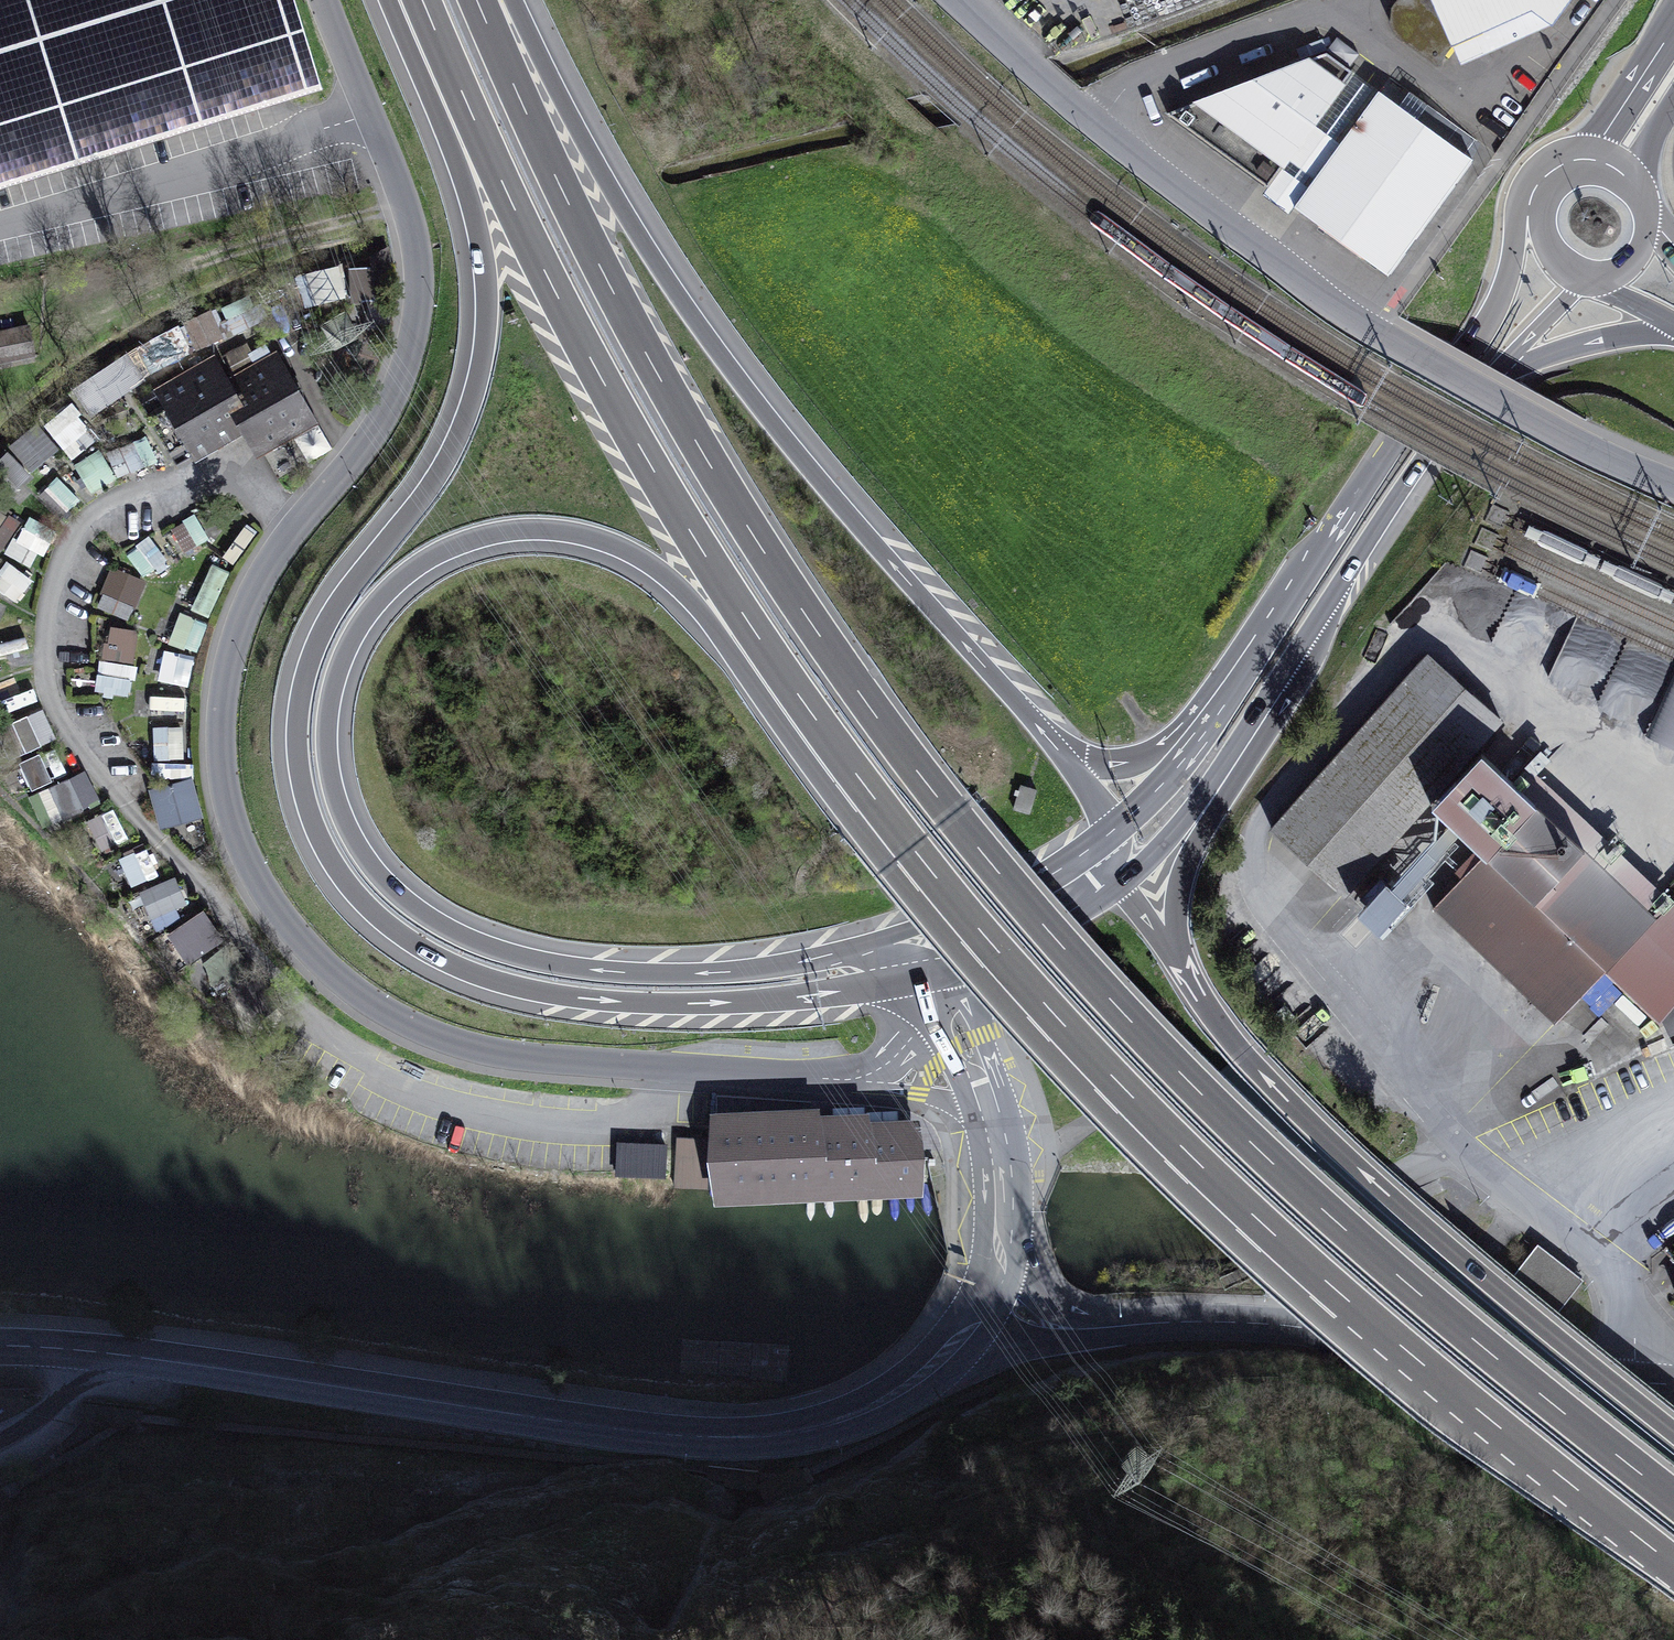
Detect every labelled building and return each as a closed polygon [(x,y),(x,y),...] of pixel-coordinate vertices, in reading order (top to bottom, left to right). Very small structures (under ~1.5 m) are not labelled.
[(293,0),(0,0),(0,192),(322,92),(293,0)] [(1391,10),(1390,25),(1396,39),(1437,68),(1452,49),(1460,70),(1553,29),(1574,0),(1400,0),(1391,10)] [(1470,164),(1326,56),(1168,114),(1268,190),(1262,198),(1290,216),(1294,210),(1388,281),(1470,164)] [(309,308),(349,299),(342,265),(301,274),(309,308)] [(386,269),(351,271),(353,299),(387,297),(386,269)] [(215,311),(185,322),(195,351),(225,340),(215,311)] [(0,333),(0,368),(33,361),(27,328),(0,333)] [(216,357),(138,401),(178,473),(240,439),(256,460),(317,426),(277,352),(228,380),(216,357)] [(33,474),(89,428),(68,402),(12,449),(33,474)] [(32,473),(11,454),(0,466),(0,473),(17,489),(32,473)] [(62,518),(81,498),(57,476),(39,497),(62,518)] [(0,525),(0,548),(4,550),(20,523),(6,515),(0,525)] [(183,551),(208,540),(198,516),(173,526),(183,551)] [(150,536),(126,552),(144,578),(168,561),(150,536)] [(0,575),(0,592),(19,603),(33,579),(7,563),(0,575)] [(212,618),(229,572),(211,565),(194,611),(212,618)] [(95,608),(129,624),(148,583),(114,567),(95,608)] [(198,654),(208,622),(179,613),(170,646),(198,654)] [(105,628),(100,694),(134,697),(139,631),(105,628)] [(0,637),(0,664),(1,667),(28,661),(21,632),(0,637)] [(1429,648),(1268,824),(1344,893),(1433,796),(1483,741),(1505,717),(1429,648)] [(159,680),(188,687),(196,656),(166,649),(159,680)] [(1646,731),(1673,744),(1673,668),(1646,731)] [(13,721),(24,753),(57,741),(45,709),(13,721)] [(154,760),(186,760),(186,727),(154,727),(154,760)] [(1483,741),(1433,796),(1488,846),(1432,908),(1556,1021),(1607,966),(1662,1016),(1673,1003),(1673,895),(1530,765),(1521,775),(1483,741)] [(41,755),(20,764),(32,792),(54,782),(41,755)] [(150,789),(160,830),(205,820),(191,758),(159,765),(164,786),(150,789)] [(73,779),(52,783),(58,817),(80,813),(73,779)] [(90,819),(100,850),(127,840),(117,810),(90,819)] [(121,857),(132,887),(159,877),(148,847),(121,857)] [(178,877),(140,892),(151,921),(189,907),(178,877)] [(166,935),(186,967),(225,943),(205,911),(166,935)] [(1673,1044),(1673,1011),(1661,1018),(1673,1044)] [(820,1104),(710,1108),(708,1140),(675,1139),(675,1186),(712,1188),(713,1198),(925,1190),(919,1114),(872,1116),(871,1109),(820,1110),(820,1104)] [(665,1144),(618,1142),(617,1147),(617,1174),(664,1176),(665,1144)] [(1584,1278),(1537,1241),(1509,1277),(1555,1313),(1584,1278)]
